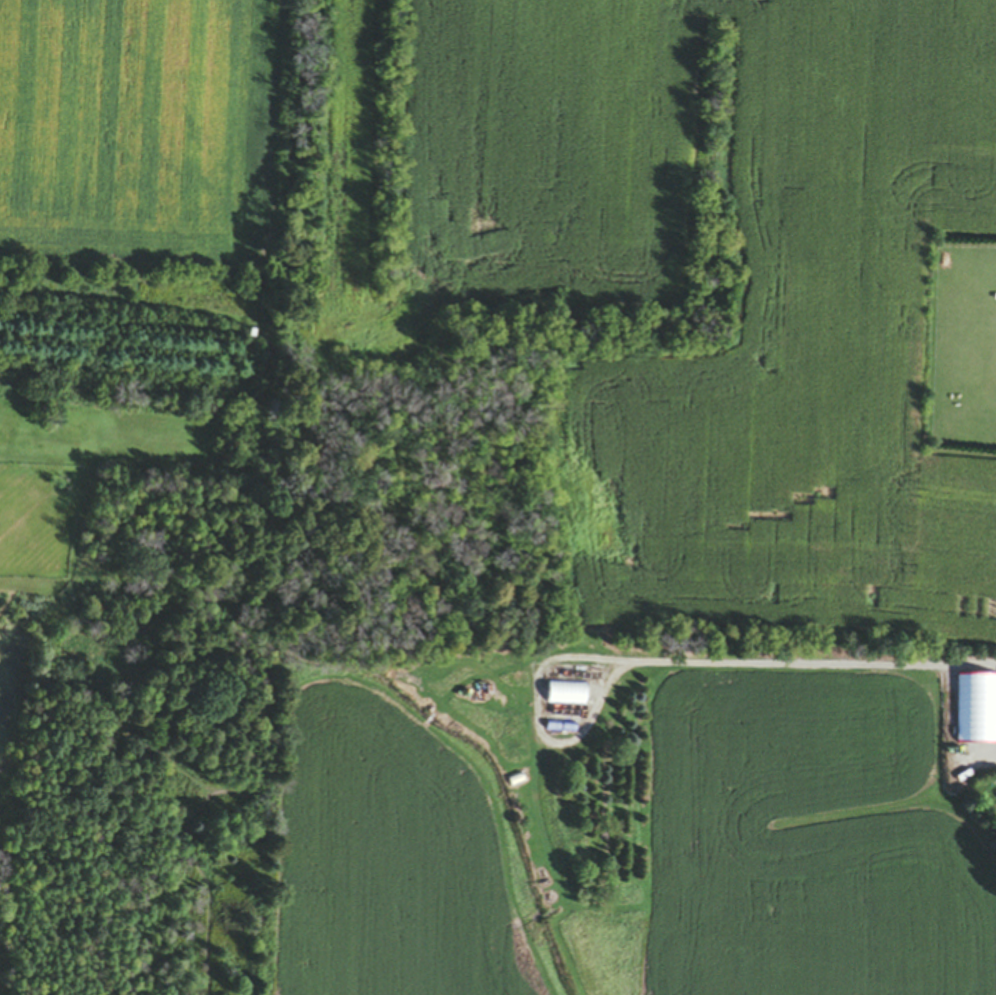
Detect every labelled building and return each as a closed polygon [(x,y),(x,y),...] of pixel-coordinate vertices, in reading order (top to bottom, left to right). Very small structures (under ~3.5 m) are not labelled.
[(957,677),(956,748),(995,749),(995,677),(957,677)] [(551,725),(582,725),(582,709),(551,709),(551,725)]
